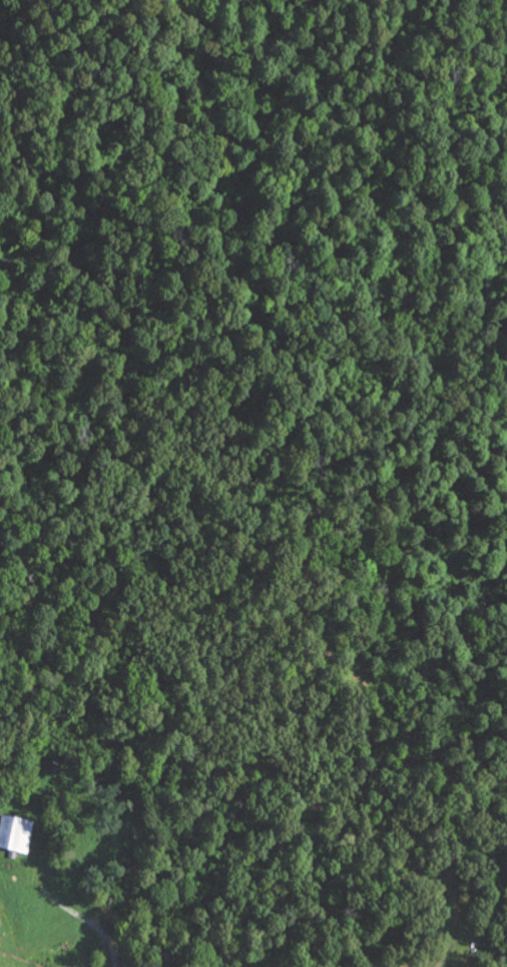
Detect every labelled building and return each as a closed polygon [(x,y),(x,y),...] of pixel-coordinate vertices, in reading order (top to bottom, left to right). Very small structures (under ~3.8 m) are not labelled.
[(0,817),(0,851),(27,856),(33,824),(0,817)]
